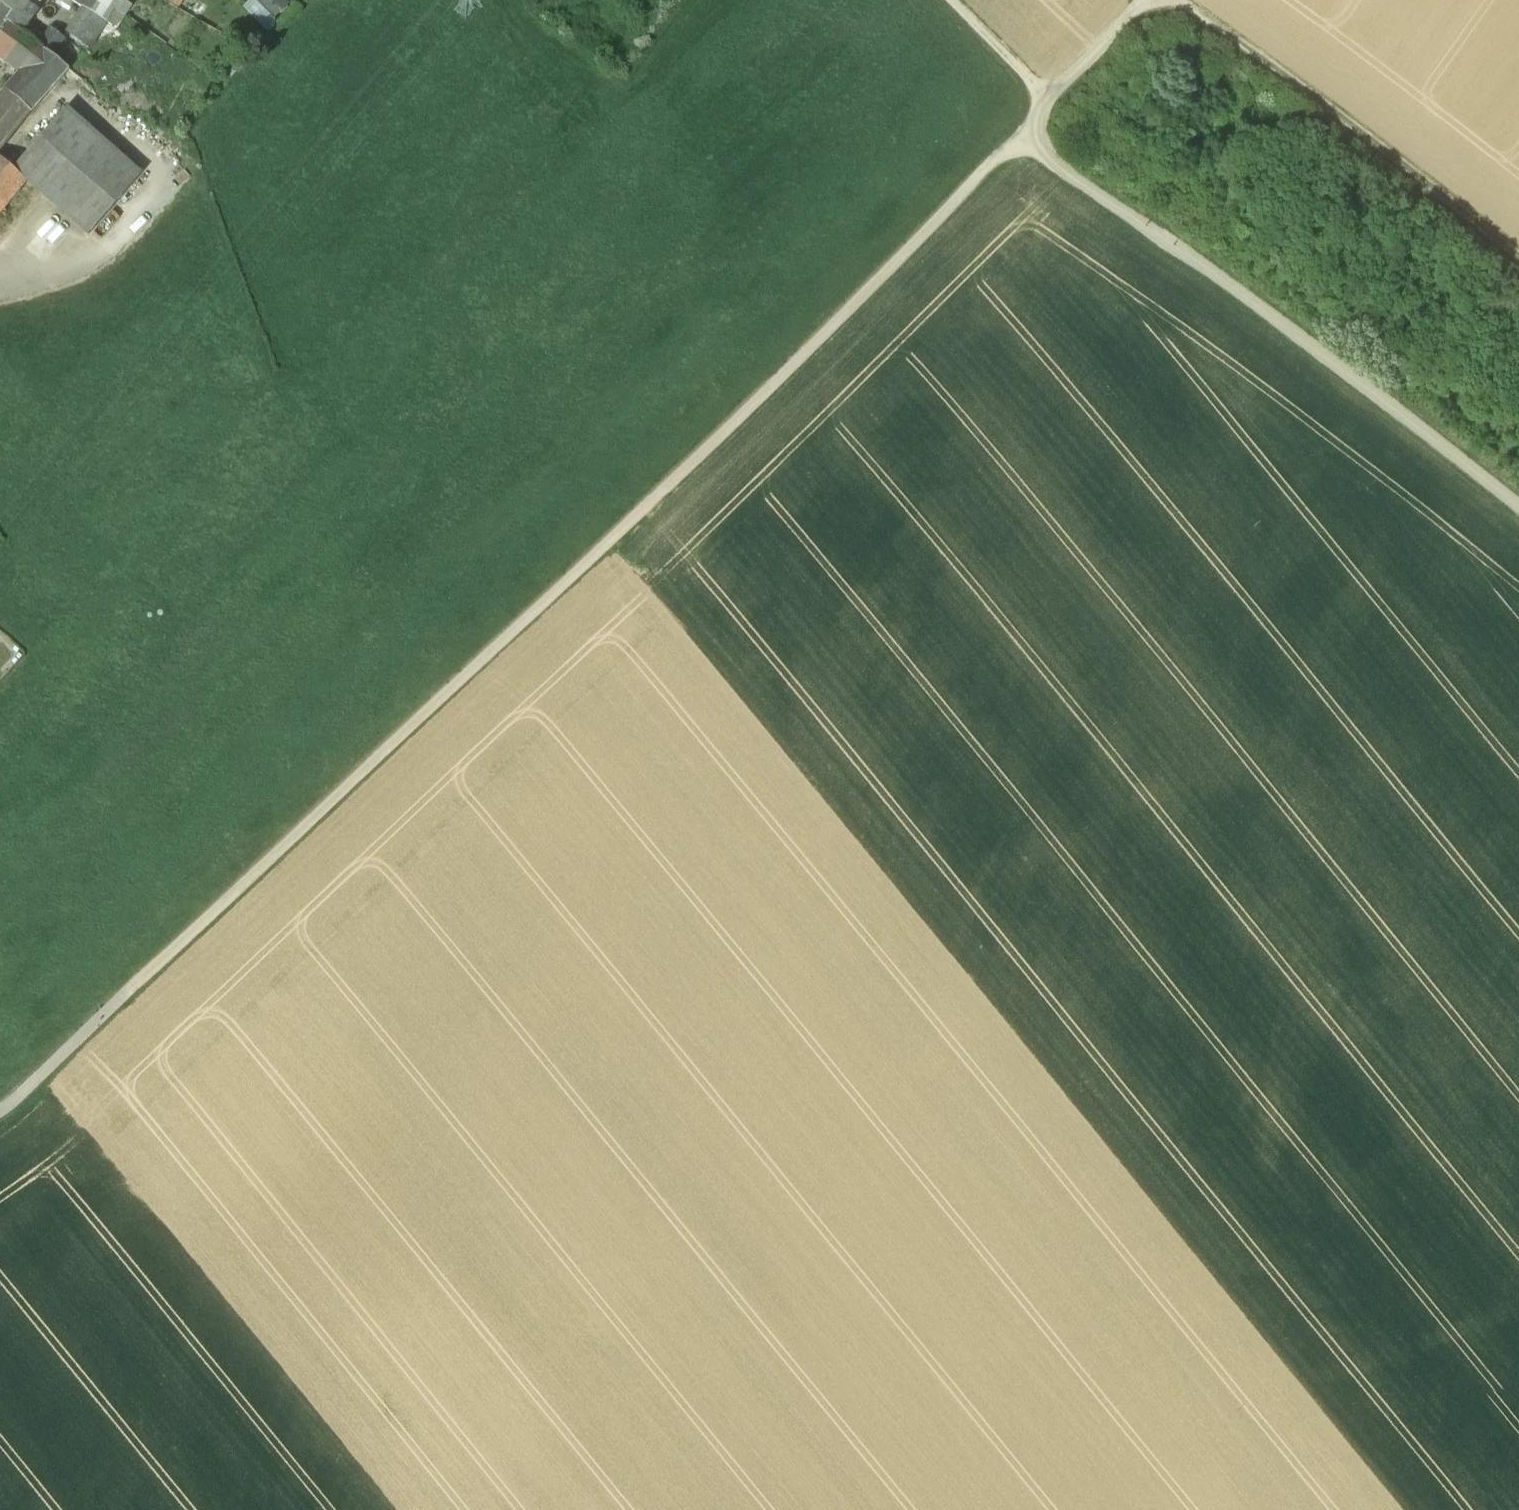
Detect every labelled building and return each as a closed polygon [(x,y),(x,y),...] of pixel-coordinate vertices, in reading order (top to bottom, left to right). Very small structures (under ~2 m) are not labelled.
[(11,12),(6,21),(8,23),(18,31),(30,15),(35,9),(23,0),(0,0),(0,5),(11,12)] [(83,7),(98,17),(105,22),(115,10),(125,17),(131,7),(121,0),(87,0),(83,7)] [(295,3),(291,0),(252,0),(245,7),(270,30),(295,3)] [(2,26),(6,21),(11,12),(0,5),(0,24),(2,26)] [(98,17),(83,7),(69,28),(86,38),(98,17)] [(18,31),(65,67),(79,50),(52,29),(30,15),(18,31)] [(0,104),(0,149),(30,113),(69,70),(65,67),(18,31),(8,23),(0,33),(0,51),(27,72),(0,104)] [(141,175),(66,109),(13,169),(88,235),(141,175)] [(25,180),(0,159),(0,210),(25,180)]
